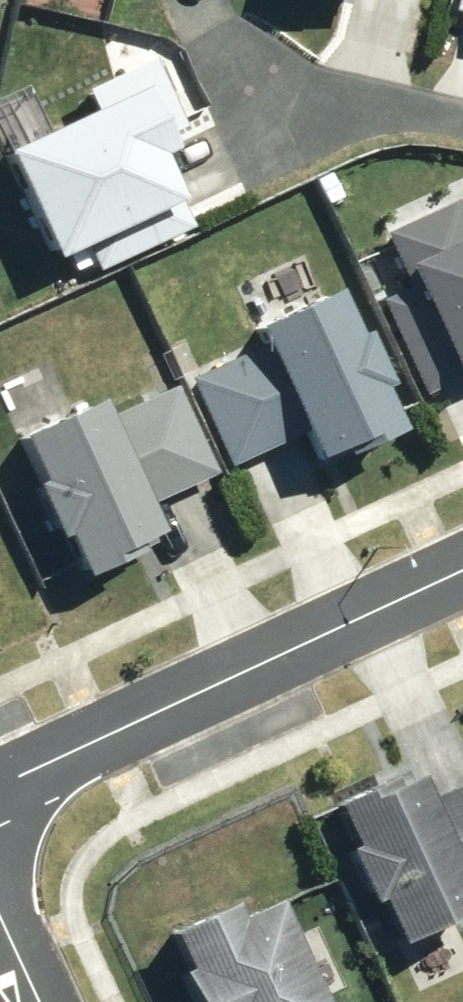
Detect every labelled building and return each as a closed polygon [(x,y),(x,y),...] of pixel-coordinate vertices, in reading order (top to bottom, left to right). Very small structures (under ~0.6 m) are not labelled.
[(73,252),(86,277),(162,239),(150,213),(176,200),(149,147),(173,135),(140,68),(73,101),(83,120),(0,161),(0,166),(48,264),(73,252)] [(416,260),(462,353),(462,191),(386,230),(404,266),(416,260)] [(237,466),(308,431),(321,456),(411,412),(393,374),(403,369),(379,321),(370,326),(348,282),(266,322),(273,337),(193,376),(237,466)] [(177,523),(164,498),(229,463),(184,380),(119,415),(106,391),(19,438),(90,570),(177,523)] [(395,887),(416,935),(462,915),(462,781),(452,786),(438,754),(353,791),(374,839),(361,844),(383,892),(395,887)] [(302,886),(264,903),(256,887),(188,917),(205,957),(191,963),(208,1001),(353,1001),(302,886)]
